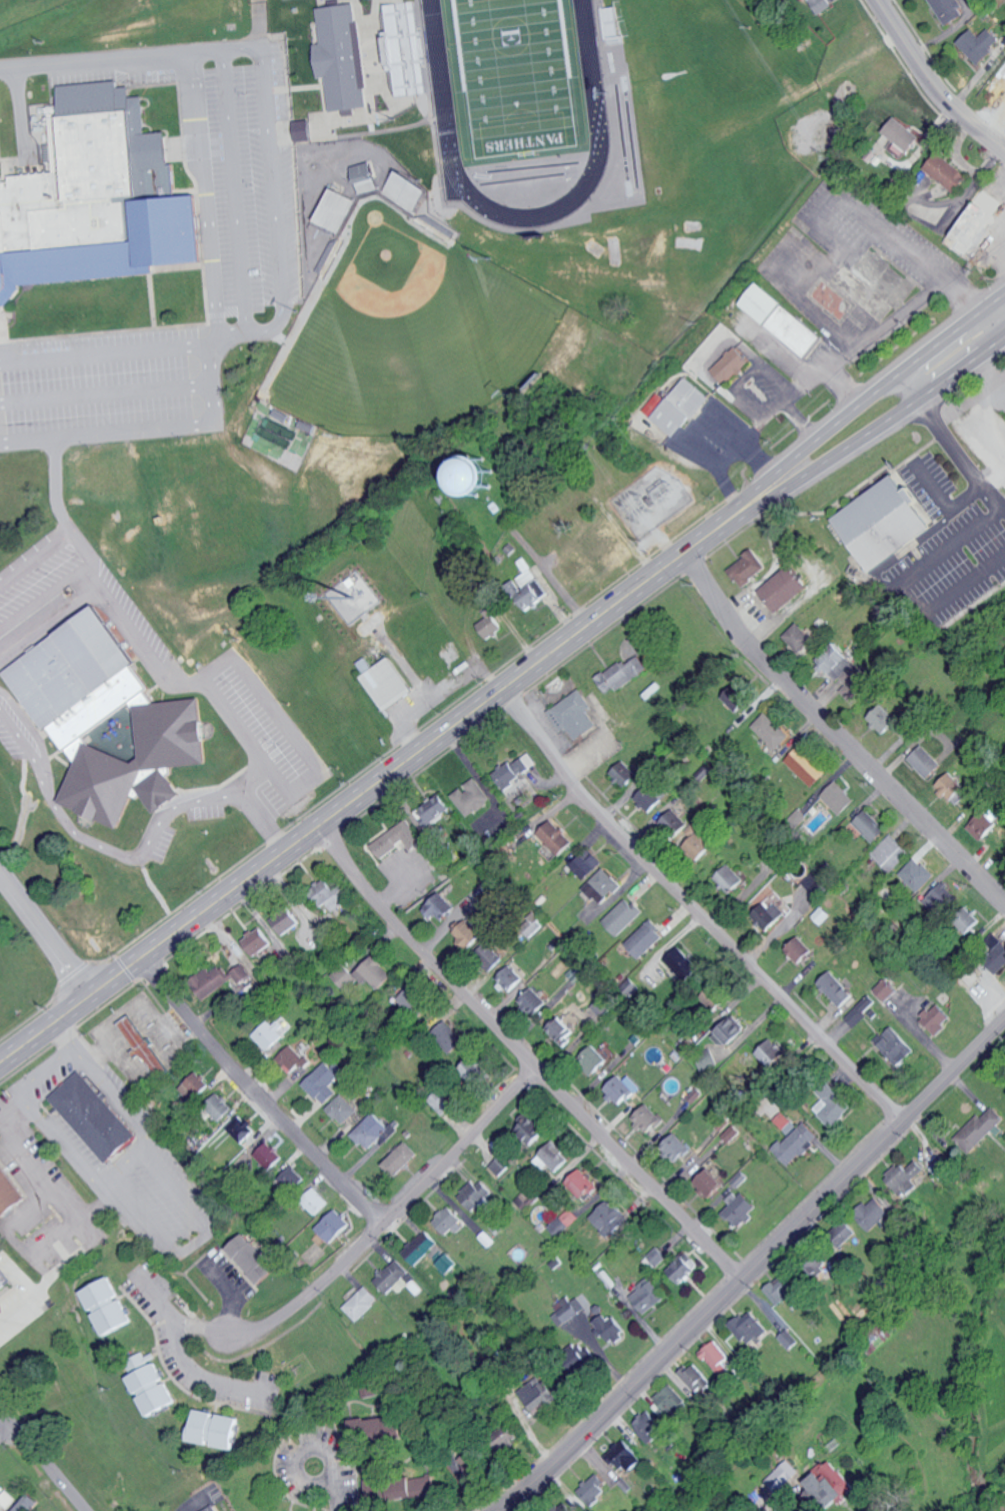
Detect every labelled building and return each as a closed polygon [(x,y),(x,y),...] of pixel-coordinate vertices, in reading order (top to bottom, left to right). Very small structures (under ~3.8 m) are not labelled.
[(820,14),(835,5),(831,0),(812,0),(820,14)] [(956,0),(930,0),(945,25),(965,14),(956,0)] [(319,7),(323,43),(317,44),(321,78),(329,77),(332,111),(370,107),(359,3),(319,7)] [(979,65),(994,51),(990,47),(999,39),(989,28),(979,36),(972,28),(957,42),(979,65)] [(4,307),(0,307),(0,179),(52,175),(46,107),(55,107),(53,89),(127,83),(128,100),(143,99),(146,133),(169,131),(174,196),(193,195),(199,272),(18,287),(18,291),(4,307)] [(911,151),(922,135),(895,117),(884,133),(911,151)] [(313,140),(313,120),(297,121),(297,141),(313,140)] [(907,151),(894,140),(888,148),(901,159),(907,151)] [(970,177),(940,151),(926,167),(957,193),(970,177)] [(360,192),(380,189),(374,161),(355,165),(360,192)] [(402,201),(417,180),(402,169),(386,190),(402,201)] [(319,221),(340,232),(356,198),(335,188),(319,221)] [(994,212),(975,200),(949,243),(955,246),(958,241),(974,250),(985,232),(982,230),(994,212)] [(809,357),(826,335),(757,283),(740,305),(809,357)] [(711,369),(725,384),(750,360),(736,345),(711,369)] [(679,438),(710,396),(684,377),(653,420),(679,438)] [(477,497),(509,490),(501,456),(470,463),(477,497)] [(871,571),(934,529),(898,474),(835,516),(871,571)] [(729,569),(744,588),(770,568),(756,549),(729,569)] [(780,612),(812,586),(794,564),(762,590),(780,612)] [(549,597),(541,581),(518,593),(526,608),(549,597)] [(70,770),(0,676),(0,674),(91,605),(166,705),(197,701),(205,764),(161,769),(179,794),(151,815),(132,789),(115,828),(56,803),(70,770)] [(471,619),(488,639),(503,627),(486,606),(471,619)] [(785,637),(802,654),(817,638),(799,622),(785,637)] [(855,704),(877,686),(854,658),(861,653),(848,637),(818,662),(826,671),(830,667),(846,687),(843,690),(855,704)] [(651,669),(643,656),(630,664),(627,659),(599,678),(611,696),(651,669)] [(360,678),(386,711),(414,690),(388,657),(360,678)] [(752,701),(736,685),(724,696),(739,713),(752,701)] [(578,740),(600,726),(589,710),(595,707),(584,690),(553,710),(565,729),(569,726),(578,740)] [(884,736),(900,724),(886,705),(870,717),(884,736)] [(753,726),(777,751),(792,737),(769,712),(753,726)] [(815,788),(830,772),(802,745),(787,761),(815,788)] [(932,780),(945,765),(923,745),(910,760),(932,780)] [(503,788),(540,768),(531,752),(495,773),(503,788)] [(640,776),(625,760),(611,773),(626,789),(640,776)] [(935,785),(952,803),(965,790),(949,772),(935,785)] [(452,796),(470,818),(493,800),(476,777),(452,796)] [(823,797),(844,816),(859,799),(838,780),(823,797)] [(636,799),(643,806),(631,819),(642,828),(667,801),(649,785),(636,799)] [(417,808),(425,826),(453,814),(445,796),(417,808)] [(692,826),(677,808),(661,820),(675,839),(692,826)] [(874,844),(888,831),(868,809),(854,822),(874,844)] [(371,845),(381,859),(403,841),(410,851),(422,842),(404,819),(371,845)] [(540,833),(561,857),(576,843),(555,820),(540,833)] [(686,843),(705,869),(720,859),(700,832),(686,843)] [(911,852),(891,833),(871,854),(891,873),(911,852)] [(569,862),(586,881),(605,863),(587,845),(569,862)] [(936,875),(916,856),(899,874),(919,893),(936,875)] [(716,878),(732,895),(747,882),(731,864),(716,878)] [(586,888),(604,905),(624,884),(606,868),(586,888)] [(803,882),(815,894),(828,882),(816,869),(803,882)] [(313,888),(320,896),(331,885),(324,877),(313,888)] [(930,909),(934,905),(941,913),(957,899),(942,883),(922,900),(930,909)] [(316,897),(321,906),(327,903),(335,918),(343,914),(340,907),(344,905),(334,888),(316,897)] [(424,908),(441,925),(457,909),(440,892),(424,908)] [(644,914),(629,897),(603,920),(618,937),(644,914)] [(786,912),(770,900),(756,917),(762,921),(759,925),(770,933),(786,912)] [(285,922),(280,914),(271,920),(282,936),(301,923),(295,915),(285,922)] [(485,936),(469,919),(454,933),(470,950),(485,936)] [(667,936),(652,920),(627,943),(642,959),(667,936)] [(243,937),(254,959),(275,948),(264,926),(243,937)] [(986,963),(997,975),(1004,967),(1004,943),(995,932),(982,943),(994,956),(986,963)] [(801,965),(814,952),(799,936),(786,948),(801,965)] [(505,958),(487,942),(474,955),(492,972),(505,958)] [(665,961),(689,983),(703,968),(679,946),(665,961)] [(380,990),(394,974),(373,955),(354,975),(364,984),(369,979),(380,990)] [(226,975),(220,965),(193,981),(204,1002),(251,977),(245,964),(226,975)] [(331,975),(345,991),(358,979),(344,964),(331,975)] [(495,979),(509,994),(524,980),(510,965),(495,979)] [(818,982),(843,1009),(857,996),(832,969),(818,982)] [(901,990),(888,978),(877,990),(890,1002),(901,990)] [(410,1011),(422,999),(411,988),(399,1000),(410,1011)] [(547,1006),(534,988),(519,998),(532,1017),(547,1006)] [(605,1017),(615,1001),(602,993),(592,1010),(605,1017)] [(946,1025),(953,1017),(937,1002),(922,1018),(941,1036),(949,1028),(946,1025)] [(119,1024),(157,1080),(170,1072),(131,1015),(119,1024)] [(581,1027),(569,1016),(564,1021),(558,1015),(546,1029),(564,1046),(581,1027)] [(750,1031),(736,1015),(716,1033),(729,1049),(750,1031)] [(449,1019),(434,1031),(451,1054),(466,1043),(449,1019)] [(268,1051),(291,1029),(283,1020),(275,1027),(269,1020),(253,1035),(268,1051)] [(901,1067),(918,1049),(892,1025),(875,1043),(901,1067)] [(774,1070),(789,1054),(772,1038),(757,1054),(774,1070)] [(310,1064),(293,1043),(276,1057),(290,1074),(301,1065),(304,1068),(310,1064)] [(579,1055),(591,1075),(608,1064),(596,1044),(579,1055)] [(473,1086),(487,1073),(473,1056),(458,1069),(473,1086)] [(302,1083),(323,1106),(336,1093),(329,1086),(339,1077),(325,1061),(302,1083)] [(640,1090),(623,1071),(604,1088),(622,1108),(640,1090)] [(110,1164),(140,1136),(80,1072),(50,1099),(110,1164)] [(211,1084),(195,1072),(180,1090),(196,1103),(211,1084)] [(832,1128),(852,1109),(833,1088),(813,1108),(832,1128)] [(443,1116),(453,1106),(438,1091),(428,1100),(443,1116)] [(235,1108),(218,1092),(206,1106),(222,1121),(235,1108)] [(343,1125),(357,1111),(341,1095),(326,1109),(343,1125)] [(632,1118),(649,1135),(665,1120),(648,1102),(632,1118)] [(994,1107),(984,1118),(980,1114),(956,1139),(973,1154),(1004,1120),(1004,1117),(994,1107)] [(514,1123),(533,1146),(547,1134),(529,1111),(514,1123)] [(385,1142),(400,1126),(394,1120),(387,1127),(371,1112),(350,1135),(367,1151),(380,1137),(385,1142)] [(258,1130),(241,1115),(229,1128),(245,1144),(258,1130)] [(774,1150),(791,1167),(816,1143),(814,1142),(820,1136),(805,1121),(774,1150)] [(742,1134),(735,1125),(723,1135),(730,1143),(742,1134)] [(678,1164),(693,1150),(678,1132),(662,1145),(678,1164)] [(284,1158),(268,1141),(254,1154),(270,1171),(284,1158)] [(545,1169),(549,1165),(559,1174),(572,1159),(552,1141),(535,1160),(545,1169)] [(397,1176),(419,1155),(406,1142),(385,1163),(397,1176)] [(500,1176),(511,1166),(501,1155),(490,1166),(500,1176)] [(915,1181),(926,1171),(918,1161),(909,1169),(905,1165),(888,1179),(906,1199),(920,1187),(915,1181)] [(2,1218),(26,1200),(0,1165),(0,1216),(2,1218)] [(305,1180),(292,1165),(278,1178),(291,1193),(305,1180)] [(581,1201),(599,1189),(585,1168),(567,1181),(581,1201)] [(696,1184),(713,1200),(728,1184),(710,1168),(696,1184)] [(462,1198),(471,1207),(476,1201),(481,1205),(494,1191),(480,1178),(462,1198)] [(329,1203),(315,1188),(302,1201),(316,1216),(329,1203)] [(520,1209),(534,1199),(528,1190),(513,1200),(520,1209)] [(745,1193),(742,1197),(735,1192),(727,1202),(731,1206),(725,1214),(744,1228),(761,1206),(745,1193)] [(590,1218),(612,1238),(630,1219),(609,1198),(590,1218)] [(871,1206),(868,1203),(856,1214),(874,1233),(895,1214),(880,1198),(871,1206)] [(449,1238),(465,1225),(450,1206),(434,1219),(449,1238)] [(580,1218),(572,1208),(562,1217),(559,1213),(554,1217),(565,1230),(580,1218)] [(331,1244),(352,1225),(336,1209),(316,1228),(331,1244)] [(861,1234),(851,1221),(839,1229),(849,1243),(861,1234)] [(439,1244),(426,1230),(403,1252),(416,1266),(439,1244)] [(279,1270),(245,1235),(228,1252),(263,1286),(279,1270)] [(659,1267),(669,1257),(658,1246),(648,1256),(659,1267)] [(702,1267),(692,1254),(670,1271),(680,1284),(702,1267)] [(410,1273),(397,1259),(374,1280),(387,1294),(410,1273)] [(92,1311),(122,1299),(114,1277),(83,1289),(92,1311)] [(630,1293),(645,1315),(667,1301),(653,1279),(630,1293)] [(799,1292),(787,1279),(780,1286),(775,1281),(766,1290),(782,1307),(799,1292)] [(380,1301),(366,1286),(344,1308),(357,1322),(380,1301)] [(560,1312),(554,1316),(561,1328),(587,1310),(578,1297),(566,1305),(563,1301),(556,1306),(560,1312)] [(136,1320),(125,1298),(95,1314),(105,1335),(136,1320)] [(606,1335),(614,1345),(628,1335),(604,1303),(588,1315),(604,1336),(606,1335)] [(734,1327),(736,1328),(726,1338),(743,1356),(771,1330),(753,1310),(734,1327)] [(877,1325),(886,1342),(900,1335),(891,1318),(877,1325)] [(781,1337),(793,1350),(802,1342),(790,1329),(781,1337)] [(702,1353),(724,1377),(738,1364),(716,1340),(702,1353)] [(714,1382),(695,1361),(681,1373),(700,1395),(714,1382)] [(168,1379),(167,1380),(158,1362),(129,1376),(138,1395),(148,1416),(179,1401),(168,1379)] [(520,1391),(536,1414),(560,1397),(544,1374),(520,1391)] [(654,1397),(665,1418),(688,1405),(677,1384),(654,1397)] [(242,1417),(216,1412),(216,1411),(197,1408),(191,1440),(212,1444),(212,1445),(236,1449),(242,1417)] [(635,1422),(650,1443),(669,1429),(653,1408),(635,1422)] [(626,1473),(643,1462),(629,1440),(611,1451),(626,1473)] [(790,1479),(794,1483),(803,1474),(790,1460),(769,1479),(779,1489),(790,1479)] [(837,1475),(830,1480),(823,1470),(811,1478),(831,1507),(850,1495),(837,1475)] [(610,1489),(599,1473),(579,1488),(591,1504),(610,1489)] [(435,1475),(391,1482),(393,1500),(438,1493),(435,1475)] [(369,1499),(380,1494),(373,1478),(365,1482),(369,1489),(365,1491),(369,1499)] [(15,1498),(6,1488),(0,1494),(0,1510),(1,1510),(15,1498)] [(42,1500),(30,1489),(8,1510),(31,1510),(42,1500)]
